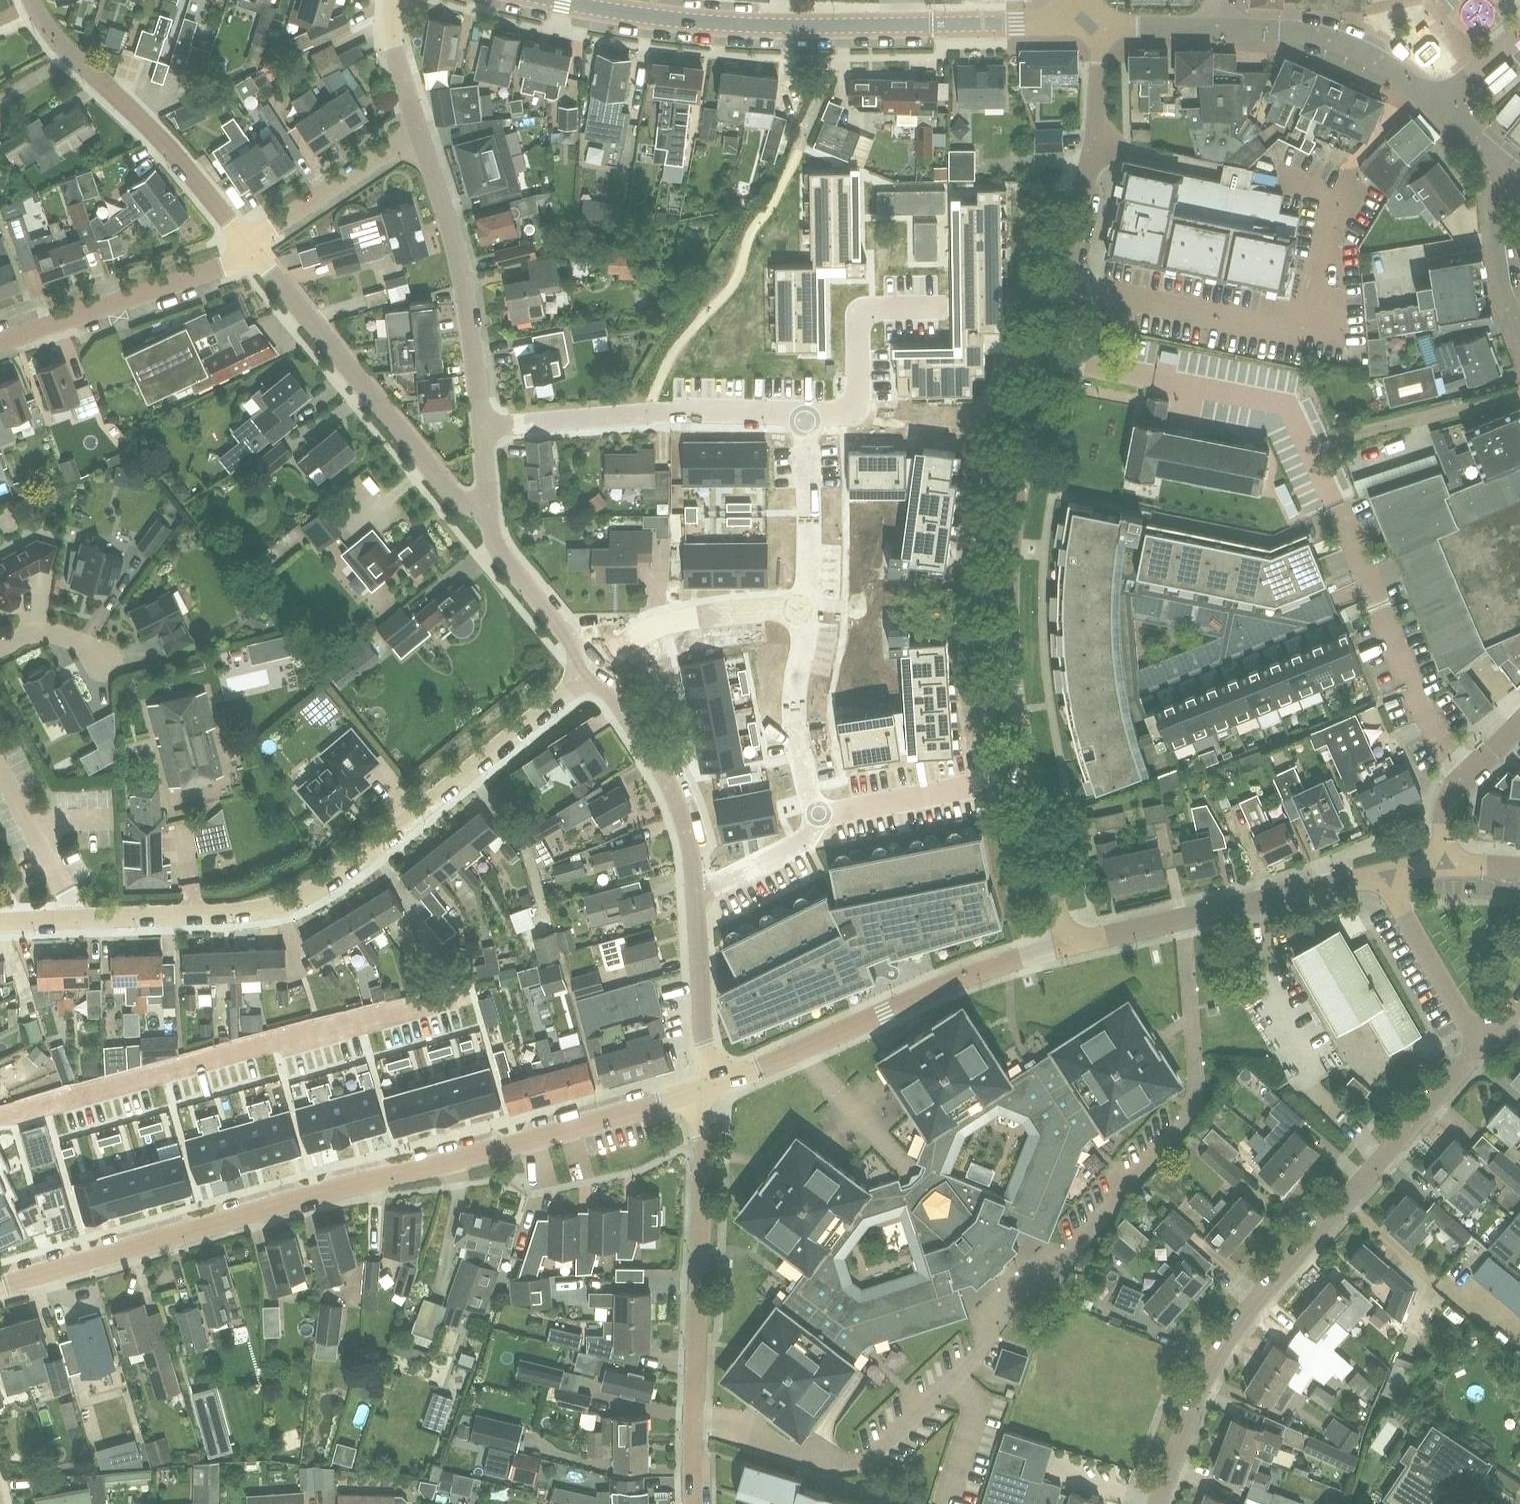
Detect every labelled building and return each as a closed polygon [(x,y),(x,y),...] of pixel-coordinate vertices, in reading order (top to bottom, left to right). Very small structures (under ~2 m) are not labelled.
[(238,4),(261,12),(251,42),(264,46),(276,7),(265,4),(266,0),(239,0),(238,4)] [(326,15),(331,0),(302,0),(298,13),(312,17),(308,30),(315,44),(349,27),(343,14),(334,18),(326,15)] [(454,67),(461,24),(431,19),(424,62),(454,67)] [(125,31),(110,25),(104,42),(119,48),(125,31)] [(146,57),(154,32),(142,28),(134,53),(146,57)] [(509,85),(513,68),(520,38),(517,37),(518,34),(507,31),(506,35),(495,32),(491,47),(484,46),(477,78),(509,85)] [(157,61),(165,36),(154,32),(146,57),(157,61)] [(213,40),(201,36),(198,47),(210,51),(213,40)] [(533,94),(537,76),(536,76),(543,43),(527,39),(520,72),(525,74),(521,91),(533,94)] [(182,75),(191,44),(176,40),(169,63),(170,63),(167,70),(168,70),(182,75)] [(316,64),(337,54),(332,43),(311,54),(316,64)] [(565,83),(573,50),(543,43),(536,76),(537,76),(548,79),(544,96),(558,99),(561,82),(565,83)] [(1149,96),(1149,48),(1130,48),(1131,79),(1141,79),(1140,94),(1141,95),(1149,96)] [(1169,92),(1169,79),(1168,49),(1149,48),(1149,96),(1150,96),(1150,110),(1164,111),(1164,102),(1165,100),(1161,100),(1161,91),(1169,92)] [(1049,65),(1049,49),(1021,49),(1020,63),(1021,63),(1021,83),(1024,91),(1031,91),(1031,82),(1041,82),(1041,71),(1045,71),(1045,65),(1049,65)] [(1041,82),(1078,81),(1077,49),(1049,49),(1049,65),(1045,65),(1045,71),(1041,71),(1041,82)] [(1197,155),(1224,160),(1244,143),(1235,137),(1247,116),(1248,115),(1266,83),(1271,71),(1238,71),(1238,55),(1214,55),(1214,49),(1179,49),(1179,81),(1180,81),(1180,84),(1202,84),(1203,106),(1183,107),(1185,118),(1191,127),(1197,152),(1197,155)] [(352,88),(338,67),(343,65),(337,54),(316,64),(323,77),(321,77),(334,96),(330,99),(349,127),(366,116),(358,104),(368,97),(359,84),(352,88)] [(585,136),(589,137),(625,144),(630,113),(622,111),(631,60),(627,59),(625,56),(619,55),(616,57),(601,54),(585,136)] [(224,61),(211,58),(207,72),(219,76),(224,61)] [(1276,120),(1301,65),(1288,59),(1273,91),(1278,93),(1267,116),(1276,120)] [(169,63),(161,60),(161,63),(157,62),(151,80),(163,84),(168,70),(167,70),(170,63),(169,63)] [(664,95),(661,123),(659,123),(656,147),(668,148),(672,124),(679,65),(673,65),(673,61),(661,60),(661,63),(655,63),(652,94),(664,95)] [(672,124),(668,148),(665,163),(684,165),(688,126),(692,98),(699,99),(703,68),(699,68),(699,64),(687,63),(686,66),(679,65),(672,124)] [(961,104),(985,104),(985,100),(1005,100),(1005,65),(960,66),(961,104)] [(1301,102),(1316,72),(1301,65),(1276,120),(1285,125),(1295,104),(1290,102),(1292,98),(1301,102)] [(277,91),(263,70),(253,77),(251,74),(250,75),(255,83),(256,83),(266,99),(277,91)] [(747,107),(751,74),(724,70),(720,102),(718,102),(718,106),(706,105),(702,137),(716,139),(718,119),(728,120),(745,122),(746,117),(747,107)] [(1323,119),(1339,82),(1319,73),(1296,126),(1307,131),(1314,115),(1323,119)] [(751,74),(747,107),(775,111),(779,77),(751,74)] [(255,83),(250,75),(239,82),(244,90),(255,83)] [(851,102),(887,102),(887,79),(851,79),(851,102)] [(919,125),(919,111),(920,111),(920,79),(887,79),(887,102),(887,111),(899,111),(898,124),(918,125),(919,125)] [(938,124),(938,79),(920,79),(920,111),(919,111),(919,125),(918,125),(918,146),(918,155),(928,155),(929,146),(930,124),(938,124)] [(458,122),(478,119),(483,119),(479,82),(471,82),(452,86),(458,122)] [(1367,139),(1384,103),(1339,82),(1323,119),(1315,135),(1353,152),(1367,139)] [(437,124),(457,121),(451,86),(432,89),(437,124)] [(321,105),(310,88),(300,94),(311,111),(312,110),(331,139),(349,127),(330,99),(321,105)] [(311,111),(300,94),(292,99),(304,116),(296,122),(315,150),(331,139),(312,110),(311,111)] [(513,115),(525,114),(522,99),(510,100),(513,115)] [(263,137),(252,144),(274,177),(294,164),(279,141),(290,134),(268,102),(257,109),(267,124),(261,129),(260,133),(263,137)] [(1164,102),(1164,111),(1175,111),(1175,102),(1164,102)] [(80,109),(78,106),(44,127),(60,151),(93,130),(86,118),(89,116),(83,106),(80,109)] [(186,106),(175,111),(176,114),(173,115),(181,130),(195,123),(186,106)] [(576,128),(577,106),(561,106),(560,127),(576,128)] [(772,120),(761,158),(775,163),(788,118),(774,114),(773,114),(772,120)] [(1425,148),(1434,140),(1410,114),(1386,135),(1388,137),(1359,165),(1390,195),(1395,186),(1410,162),(1425,148)] [(466,167),(512,154),(502,118),(483,119),(478,119),(482,137),(455,144),(460,160),(464,159),(466,167)] [(838,156),(850,161),(852,156),(862,134),(826,119),(817,140),(814,147),(838,156)] [(1511,131),(1519,139),(1519,120),(1511,131)] [(221,163),(228,175),(239,168),(254,191),(274,177),(252,144),(252,145),(244,133),(237,122),(229,127),(228,132),(231,137),(212,150),(213,151),(221,163)] [(1133,129),(1133,141),(1150,140),(1150,128),(1133,129)] [(1037,151),(1063,150),(1062,129),(1036,130),(1037,151)] [(10,157),(30,144),(22,131),(2,144),(10,157)] [(1309,154),(1317,141),(1308,137),(1301,150),(1309,154)] [(699,146),(698,154),(706,155),(707,147),(699,146)] [(950,178),(976,178),(976,148),(950,148),(950,178)] [(1437,164),(1425,148),(1410,162),(1395,186),(1406,199),(1417,190),(1437,217),(1464,198),(1438,163),(1437,164)] [(215,167),(221,163),(213,151),(207,155),(215,167)] [(523,193),(512,154),(466,167),(468,176),(465,177),(469,192),(496,185),(500,199),(523,193)] [(1221,181),(1127,162),(1120,197),(1123,198),(1118,219),(1116,218),(1108,254),(1284,290),(1300,216),(1280,212),(1284,194),(1251,187),(1255,169),(1247,168),(1248,167),(1225,162),(1221,181)] [(934,167),(935,180),(948,179),(948,167),(934,167)] [(136,216),(171,191),(154,168),(128,187),(129,189),(121,195),(136,216)] [(857,258),(856,228),(855,169),(813,170),(814,255),(816,255),(816,265),(777,266),(779,350),(821,349),(820,266),(848,266),(848,274),(867,274),(867,258),(857,258)] [(66,204),(81,199),(74,178),(59,182),(66,204)] [(1004,350),(1001,217),(1001,187),(978,187),(979,200),(958,200),(958,205),(953,205),(953,218),(958,218),(961,350),(898,351),(899,394),(972,392),(972,372),(985,372),(985,351),(1004,350)] [(162,232),(187,213),(171,191),(136,216),(146,229),(155,223),(162,232)] [(477,216),(480,226),(480,228),(478,231),(480,237),(484,239),(484,241),(517,232),(513,218),(539,211),(537,197),(509,204),(510,207),(477,216)] [(90,222),(90,221),(82,199),(81,199),(66,204),(74,227),(90,222)] [(345,224),(348,236),(316,245),(321,261),(332,258),(333,259),(355,252),(353,249),(421,230),(413,201),(381,210),(382,213),(345,224)] [(97,240),(109,236),(127,223),(118,211),(102,223),(96,216),(90,221),(90,222),(95,240),(97,240)] [(620,235),(623,213),(602,211),(600,231),(620,235)] [(669,212),(658,211),(657,222),(668,224),(669,212)] [(28,240),(29,240),(22,219),(21,219),(20,215),(6,219),(7,224),(14,245),(28,240)] [(60,228),(58,220),(48,223),(50,231),(51,231),(52,232),(65,272),(88,264),(79,237),(68,241),(63,227),(60,228)] [(428,251),(421,230),(353,249),(355,252),(333,259),(337,273),(360,266),(359,262),(384,254),(383,253),(393,250),(396,261),(428,251)] [(52,232),(29,240),(28,240),(36,266),(41,280),(65,272),(52,232)] [(103,259),(123,253),(117,234),(97,240),(103,259)] [(501,264),(535,256),(532,243),(498,251),(501,264)] [(1487,304),(1481,264),(1486,263),(1483,247),(1429,256),(1433,282),(1418,284),(1421,303),(1381,309),(1376,280),(1364,282),(1367,319),(1378,317),(1381,336),(1436,327),(1436,328),(1495,318),(1492,303),(1487,304)] [(611,252),(609,273),(621,274),(622,253),(611,252)] [(636,269),(637,256),(625,255),(624,268),(636,269)] [(514,322),(546,316),(542,293),(561,289),(556,257),(530,261),(533,278),(507,282),(514,322)] [(19,288),(9,263),(0,266),(0,294),(19,288)] [(368,306),(387,300),(384,288),(365,294),(368,306)] [(434,305),(433,298),(409,301),(410,308),(385,311),(388,336),(376,337),(377,351),(390,350),(392,372),(393,372),(393,371),(416,369),(435,367),(437,367),(441,367),(436,305),(434,305)] [(248,327),(236,301),(207,315),(205,311),(182,322),(196,350),(197,349),(194,341),(213,332),(217,341),(248,327)] [(606,319),(592,322),(594,337),(608,335),(606,319)] [(211,382),(196,350),(182,322),(138,343),(162,395),(190,382),(194,390),(211,382)] [(211,382),(274,352),(257,332),(254,324),(248,327),(217,341),(209,344),(213,353),(201,358),(197,349),(196,350),(211,382)] [(525,383),(565,376),(563,367),(565,366),(569,360),(564,331),(539,336),(541,350),(539,353),(520,357),(525,383)] [(1441,369),(1493,351),(1486,332),(1470,338),(1469,335),(1455,340),(1434,347),(1421,352),(1426,367),(1430,366),(1432,371),(1441,368),(1441,369)] [(162,395),(138,343),(121,351),(123,357),(124,356),(145,402),(162,395)] [(1485,381),(1484,378),(1500,372),(1493,351),(1441,369),(1447,387),(1469,380),(1470,386),(1485,381)] [(73,389),(62,359),(37,369),(51,408),(69,402),(76,420),(100,410),(89,383),(73,389)] [(1388,362),(1370,363),(1371,375),(1389,373),(1388,362)] [(1391,406),(1437,394),(1432,371),(1430,366),(1384,377),(1391,406)] [(393,371),(393,372),(395,372),(396,377),(396,382),(399,382),(409,394),(420,393),(421,406),(423,406),(424,420),(447,418),(446,403),(452,403),(452,400),(456,400),(455,388),(451,389),(449,376),(438,377),(437,367),(435,367),(416,369),(393,371)] [(308,394),(290,370),(268,387),(265,384),(252,394),(263,409),(254,417),(272,440),(295,422),(286,411),(308,394)] [(14,440),(7,422),(29,413),(15,377),(0,383),(0,415),(0,445),(14,440)] [(1164,429),(1170,400),(1149,396),(1144,421),(1136,420),(1126,473),(1155,479),(1157,470),(1262,491),(1269,450),(1193,435),(1195,424),(1180,421),(1178,432),(1164,429)] [(1476,454),(1519,436),(1519,408),(1467,430),(1474,447),(1457,454),(1454,448),(1449,450),(1441,429),(1431,431),(1446,466),(1476,454)] [(328,474),(355,450),(336,428),(295,463),(306,476),(320,464),(328,474)] [(1476,454),(1446,466),(1452,481),(1456,490),(1464,487),(1457,469),(1462,467),(1479,460),(1486,478),(1519,464),(1519,436),(1476,454)] [(266,476),(293,454),(281,439),(254,461),(266,476)] [(532,498),(556,496),(553,464),(555,463),(552,439),(529,442),(531,465),(529,466),(532,498)] [(712,441),(712,485),(740,485),(740,440),(712,441)] [(740,440),(740,485),(768,485),(768,440),(740,440)] [(684,441),(684,485),(712,485),(712,441),(684,441)] [(251,457),(240,443),(219,460),(230,474),(251,457)] [(850,450),(850,488),(908,488),(908,449),(879,449),(879,443),(878,443),(878,449),(850,450)] [(891,559),(890,571),(917,575),(918,563),(930,565),(929,571),(931,571),(932,565),(934,565),(947,567),(951,537),(958,538),(958,537),(952,536),(952,532),(957,499),(963,500),(963,498),(957,497),(958,490),(959,480),(953,479),(954,471),(956,455),(956,454),(962,455),(962,454),(956,453),(956,452),(925,447),(919,488),(910,553),(892,550),(891,559)] [(655,473),(655,449),(639,449),(639,454),(608,454),(608,486),(644,486),(645,499),(671,499),(671,473),(655,473)] [(109,465),(126,459),(124,452),(107,458),(109,465)] [(1460,692),(1471,683),(1460,669),(1487,649),(1517,686),(1519,683),(1519,464),(1486,478),(1456,490),(1452,481),(1448,483),(1442,469),(1369,493),(1371,498),(1395,558),(1445,682),(1451,680),(1460,692)] [(112,483),(127,487),(131,471),(117,467),(112,483)] [(22,480),(11,484),(15,495),(26,491),(22,480)] [(190,492),(182,483),(172,492),(179,501),(190,492)] [(55,488),(60,501),(66,499),(68,484),(55,488)] [(600,492),(588,501),(596,512),(608,503),(600,492)] [(728,502),(728,511),(740,511),(740,502),(728,502)] [(740,502),(740,511),(752,510),(752,502),(740,502)] [(1097,791),(1143,773),(1133,742),(1125,710),(1119,679),(1115,647),(1114,615),(1114,582),(1117,550),(1120,537),(1139,541),(1142,527),(1144,517),(1121,513),(1121,517),(1093,512),(1094,507),(1070,502),(1063,543),(1059,579),(1058,615),(1060,651),(1064,687),(1071,722),(1080,757),(1087,777),(1092,776),(1097,791)] [(686,506),(686,514),(698,514),(698,506),(686,506)] [(658,527),(658,514),(645,514),(645,527),(658,527)] [(686,514),(686,522),(698,522),(698,514),(686,514)] [(728,516),(728,525),(740,525),(740,516),(728,516)] [(740,516),(740,525),(752,525),(752,516),(740,516)] [(151,556),(171,528),(157,518),(137,546),(151,556)] [(339,533),(330,522),(311,537),(320,548),(339,533)] [(1271,547),(1148,523),(1137,575),(1276,603),(1327,583),(1307,533),(1271,547)] [(652,559),(652,531),(613,531),(613,548),(596,548),(596,580),(638,580),(638,559),(652,559)] [(378,541),(358,557),(350,547),(342,555),(350,564),(357,558),(377,582),(403,561),(414,574),(439,554),(423,534),(415,540),(411,536),(388,554),(378,541)] [(56,546),(37,541),(0,561),(0,604),(2,607),(6,609),(10,610),(14,608),(18,606),(20,602),(20,597),(18,593),(30,587),(26,579),(23,579),(25,574),(28,575),(35,572),(36,568),(48,571),(56,546)] [(102,553),(103,548),(82,542),(79,551),(71,550),(67,583),(71,583),(70,586),(92,592),(92,589),(109,593),(114,576),(118,578),(124,558),(102,553)] [(239,557),(243,548),(229,542),(225,551),(239,557)] [(685,542),(685,587),(713,587),(713,542),(685,542)] [(713,542),(713,587),(741,587),(741,542),(713,542)] [(741,542),(741,587),(769,587),(769,542),(741,542)] [(467,588),(466,587),(463,584),(456,590),(452,585),(416,614),(427,628),(446,613),(454,623),(450,626),(453,630),(454,631),(455,632),(456,633),(457,633),(458,634),(459,634),(460,634),(461,634),(462,634),(463,634),(464,634),(465,634),(466,633),(467,633),(468,632),(469,631),(470,631),(470,630),(471,629),(471,628),(472,627),(472,626),(472,625),(472,624),(472,623),(472,622),(472,621),(472,620),(471,619),(471,618),(470,617),(467,613),(479,603),(478,601),(477,601),(480,596),(471,586),(467,588)] [(191,640),(180,619),(183,618),(170,592),(131,612),(144,638),(157,631),(168,652),(191,640)] [(392,647),(418,626),(401,606),(375,627),(392,647)] [(918,629),(891,631),(891,642),(891,651),(910,650),(916,755),(955,753),(955,751),(961,751),(961,749),(955,750),(953,724),(960,723),(960,722),(953,722),(951,696),(958,696),(958,694),(951,695),(948,639),(932,640),(932,639),(931,633),(930,633),(930,640),(919,641),(918,629)] [(1171,748),(1363,671),(1346,630),(1146,711),(1159,745),(1168,742),(1171,748)] [(288,653),(283,633),(255,640),(261,660),(288,653)] [(361,675),(381,659),(366,640),(346,656),(361,675)] [(725,656),(681,664),(686,691),(730,683),(725,656)] [(344,658),(327,671),(340,687),(357,674),(344,658)] [(747,668),(738,670),(741,682),(749,680),(747,668)] [(60,685),(52,670),(46,673),(44,670),(30,678),(32,681),(26,684),(44,719),(58,711),(68,730),(93,717),(72,679),(60,685)] [(749,680),(741,682),(743,694),(751,692),(749,680)] [(1474,722),(1494,706),(1475,681),(1471,683),(1460,692),(1455,696),(1474,722)] [(730,683),(686,691),(691,718),(735,710),(730,683)] [(305,705),(311,712),(319,706),(326,715),(337,706),(323,690),(305,705)] [(171,786),(223,774),(211,727),(215,726),(205,691),(148,705),(171,786)] [(740,737),(735,710),(691,718),(696,745),(740,737)] [(1356,772),(1376,764),(1378,763),(1357,721),(1354,721),(1352,715),(1321,728),(1324,734),(1336,760),(1344,778),(1356,772)] [(897,716),(840,724),(845,763),(863,760),(873,758),(873,759),(874,765),(876,765),(875,758),(903,754),(897,716)] [(756,720),(748,722),(751,734),(759,732),(756,720)] [(336,810),(342,805),(342,802),(371,776),(364,769),(380,755),(353,725),(325,749),(333,758),(303,785),(329,813),(333,810),(336,810)] [(759,732),(751,734),(753,746),(761,744),(759,732)] [(608,764),(590,737),(565,753),(558,758),(551,748),(534,759),(523,766),(538,789),(549,782),(544,774),(561,763),(567,772),(573,767),(582,781),(608,764)] [(740,737),(696,745),(702,773),(745,764),(740,737)] [(1213,749),(1200,754),(1204,766),(1217,761),(1213,749)] [(1395,767),(1390,757),(1378,763),(1376,764),(1399,810),(1422,799),(1405,762),(1395,767)] [(865,774),(865,764),(852,764),(852,787),(893,787),(893,774),(865,774)] [(1376,764),(1357,772),(1356,772),(1344,778),(1350,791),(1360,785),(1376,822),(1399,810),(1376,764)] [(1295,768),(1293,765),(1272,775),(1283,801),(1296,795),(1317,844),(1337,835),(1335,830),(1342,827),(1335,811),(1343,808),(1330,779),(1305,791),(1295,768)] [(1161,793),(1184,784),(1178,769),(1157,776),(1161,793)] [(752,771),(740,774),(741,782),(753,780),(752,771)] [(1513,776),(1511,792),(1519,793),(1519,774),(1517,772),(1513,776)] [(740,774),(728,776),(729,784),(741,782),(740,774)] [(558,814),(532,828),(532,829),(538,839),(563,824),(566,829),(596,813),(603,824),(604,823),(609,832),(624,824),(619,815),(632,808),(620,787),(605,795),(600,787),(557,812),(558,814)] [(772,788),(743,793),(752,837),(780,832),(772,788)] [(1500,798),(1500,793),(1489,791),(1484,796),(1480,825),(1494,827),(1493,833),(1517,836),(1516,843),(1519,844),(1519,801),(1500,798)] [(743,793),(715,798),(723,842),(752,837),(743,793)] [(1268,828),(1253,795),(1240,801),(1267,860),(1297,846),(1285,821),(1268,828)] [(1226,796),(1218,799),(1221,808),(1222,809),(1230,806),(1226,796)] [(1132,850),(1139,886),(1165,881),(1160,859),(1175,856),(1167,818),(1164,802),(1145,806),(1149,823),(1153,822),(1155,835),(1145,837),(1147,847),(1132,850)] [(1191,875),(1217,869),(1210,838),(1225,835),(1206,803),(1191,806),(1198,836),(1183,839),(1191,875)] [(1098,830),(1127,823),(1124,810),(1095,817),(1098,830)] [(135,812),(127,812),(128,839),(125,839),(126,866),(130,865),(131,885),(173,883),(172,863),(163,863),(161,825),(167,825),(167,811),(161,811),(135,812)] [(463,829),(483,854),(484,853),(480,849),(488,843),(500,833),(483,812),(463,829)] [(477,886),(481,883),(468,866),(483,854),(463,829),(443,845),(477,886)] [(891,953),(1004,920),(994,883),(991,884),(991,880),(989,871),(991,871),(983,833),(853,859),(831,864),(836,890),(838,900),(832,901),(828,892),(724,944),(740,977),(719,988),(723,998),(720,999),(734,1034),(877,976),(869,957),(890,948),(890,949),(891,953)] [(542,866),(558,860),(546,838),(535,845),(542,866)] [(1118,853),(1115,839),(1100,842),(1105,866),(1109,865),(1114,891),(1139,886),(1132,850),(1118,853)] [(653,865),(646,840),(592,857),(596,870),(618,864),(622,874),(653,865)] [(500,848),(509,860),(518,853),(508,841),(508,842),(500,848)] [(477,886),(443,845),(423,861),(440,882),(449,874),(452,878),(459,873),(473,890),(477,886)] [(558,881),(587,874),(582,858),(553,866),(558,881)] [(448,910),(431,889),(440,882),(423,861),(403,877),(420,898),(421,897),(433,912),(425,919),(444,942),(457,930),(444,913),(448,910)] [(624,899),(621,887),(585,896),(593,926),(625,918),(626,923),(657,915),(651,892),(624,899)] [(383,926),(384,926),(405,912),(391,890),(369,903),(383,926)] [(529,906),(533,904),(528,893),(519,897),(524,908),(525,908),(529,906)] [(383,926),(369,903),(348,917),(361,939),(357,942),(364,954),(372,948),(368,942),(387,930),(384,926),(383,926)] [(540,908),(521,914),(527,935),(546,929),(540,908)] [(340,953),(357,942),(361,939),(348,917),(326,930),(340,953)] [(410,940),(420,934),(412,922),(403,927),(410,940)] [(563,951),(577,947),(571,928),(557,932),(563,951)] [(1354,952),(1341,929),(1295,956),(1338,1030),(1368,1013),(1390,1052),(1420,1035),(1368,944),(1354,952)] [(318,966),(340,953),(326,930),(304,944),(318,966)] [(543,961),(560,956),(554,933),(536,938),(543,961)] [(601,942),(605,958),(608,968),(628,963),(630,972),(661,964),(655,941),(628,947),(625,936),(601,942)] [(498,972),(499,974),(517,970),(516,967),(501,970),(497,948),(496,946),(496,944),(484,947),(487,963),(477,964),(477,966),(480,976),(498,972)] [(453,947),(450,958),(450,959),(473,967),(477,955),(453,947)] [(371,964),(379,959),(372,948),(364,954),(371,964)] [(263,977),(289,976),(288,950),(262,951),(263,977)] [(233,993),(243,992),(243,978),(263,977),(262,951),(237,952),(238,978),(233,978),(233,993)] [(212,979),(233,978),(238,978),(237,952),(211,953),(212,979)] [(186,980),(212,979),(211,953),(185,955),(186,980)] [(164,955),(139,956),(141,1012),(148,1012),(148,994),(154,994),(163,993),(164,1008),(177,1007),(176,984),(165,984),(165,981),(164,955)] [(141,1012),(139,956),(114,957),(115,983),(127,983),(127,1004),(133,1003),(133,1012),(141,1012)] [(67,1014),(74,1014),(74,997),(79,997),(78,984),(91,984),(90,958),(66,959),(67,1014)] [(67,1014),(66,959),(41,959),(42,986),(52,985),(52,998),(58,998),(59,1015),(67,1014)] [(423,983),(436,979),(431,959),(418,963),(423,983)] [(546,994),(568,988),(561,963),(539,969),(546,994)] [(532,967),(519,971),(524,988),(537,984),(532,967)] [(331,989),(341,983),(333,970),(324,976),(331,989)] [(502,987),(520,983),(517,970),(499,974),(502,987)] [(603,989),(598,971),(572,979),(577,997),(603,990),(603,989)] [(637,1074),(669,1065),(660,1033),(665,1031),(662,1018),(665,1017),(655,981),(650,980),(613,990),(637,1074)] [(370,989),(374,1003),(385,1000),(381,986),(370,989)] [(91,1015),(105,1015),(103,987),(90,987),(91,1015)] [(290,1003),(289,991),(289,988),(278,989),(279,1003),(290,1003)] [(386,991),(388,1000),(402,996),(400,988),(386,991)] [(637,1074),(613,990),(577,1000),(592,1052),(596,1051),(605,1083),(637,1074)] [(230,1037),(239,1036),(238,1007),(244,1007),(243,992),(233,993),(234,1006),(229,1006),(230,1037)] [(186,1008),(197,1007),(197,993),(186,993),(186,1008)] [(486,1027),(499,1023),(492,995),(479,999),(486,1027)] [(1178,1077),(1133,1007),(1115,1018),(1111,1012),(1054,1049),(1056,1051),(1034,1064),(1062,1105),(1087,1142),(1090,1138),(1106,1128),(1108,1131),(1165,1095),(1161,1088),(1178,1077)] [(969,1026),(958,1008),(887,1054),(898,1072),(892,1075),(929,1132),(917,1162),(926,1166),(941,1171),(957,1129),(999,1102),(1030,1115),(1036,1124),(1062,1105),(1034,1064),(1013,1078),(976,1021),(969,1026)] [(260,1031),(259,1015),(242,1015),(243,1031),(260,1031)] [(30,1042),(43,1038),(37,1019),(24,1023),(30,1042)] [(378,1058),(392,1056),(389,1032),(375,1033),(378,1058)] [(160,1037),(142,1038),(143,1056),(162,1055),(160,1037)] [(552,1051),(548,1037),(537,1040),(542,1060),(543,1060),(554,1101),(575,1095),(562,1048),(552,1051)] [(473,1039),(461,1042),(463,1049),(475,1046),(473,1039)] [(575,1095),(597,1089),(583,1042),(562,1048),(575,1095)] [(105,1046),(106,1074),(124,1069),(129,1068),(128,1044),(105,1046)] [(454,1052),(452,1044),(440,1048),(442,1055),(454,1052)] [(48,1057),(38,1047),(29,1056),(39,1066),(48,1057)] [(442,1055),(440,1048),(429,1051),(431,1059),(442,1055)] [(512,1081),(509,1071),(512,1070),(506,1050),(495,1053),(512,1113),(534,1107),(525,1078),(512,1081)] [(412,1064),(410,1056),(399,1059),(401,1067),(412,1064)] [(401,1067),(399,1059),(387,1063),(389,1070),(401,1067)] [(88,1060),(88,1075),(97,1075),(97,1060),(88,1060)] [(534,1107),(554,1101),(543,1060),(542,1060),(533,1063),(536,1074),(525,1078),(534,1107)] [(60,1071),(64,1082),(77,1077),(72,1066),(60,1071)] [(1361,1101),(1372,1089),(1355,1074),(1344,1086),(1361,1101)] [(496,1086),(478,1091),(485,1114),(502,1109),(496,1086)] [(478,1091),(460,1097),(467,1119),(485,1114),(478,1091)] [(460,1097),(439,1103),(446,1125),(467,1119),(460,1097)] [(1282,1120),(1266,1138),(1269,1141),(1276,1147),(1301,1170),(1303,1168),(1305,1170),(1307,1170),(1314,1163),(1314,1160),(1312,1158),(1319,1150),(1297,1131),(1306,1120),(1281,1098),(1271,1110),(1282,1120)] [(98,1115),(119,1110),(116,1099),(95,1103),(98,1115)] [(1505,1101),(1486,1122),(1512,1145),(1519,1135),(1519,1114),(1505,1101)] [(439,1103),(422,1108),(429,1130),(446,1125),(439,1103)] [(1049,1241),(1081,1163),(1077,1162),(1084,1145),(1087,1142),(1062,1105),(1036,1124),(1041,1133),(1013,1199),(1027,1205),(1017,1228),(1049,1241)] [(422,1108),(408,1112),(414,1134),(429,1130),(422,1108)] [(395,1115),(377,1120),(382,1141),(401,1136),(395,1115)] [(163,1120),(151,1124),(153,1131),(165,1128),(163,1120)] [(377,1120),(359,1125),(365,1146),(382,1141),(377,1120)] [(36,1135),(50,1131),(48,1124),(34,1127),(36,1135)] [(153,1131),(151,1124),(139,1127),(142,1135),(153,1131)] [(359,1125),(343,1129),(349,1150),(365,1146),(359,1125)] [(36,1135),(34,1127),(20,1131),(23,1139),(36,1135)] [(1209,1144),(1244,1174),(1245,1173),(1231,1161),(1240,1151),(1213,1127),(1211,1129),(1203,1138),(1210,1143),(1209,1144)] [(329,1129),(310,1135),(317,1161),(337,1156),(329,1129)] [(1292,1189),(1298,1183),(1297,1178),(1295,1176),(1301,1170),(1276,1147),(1269,1141),(1266,1138),(1257,1130),(1249,1140),(1260,1150),(1258,1153),(1268,1162),(1261,1170),(1283,1190),(1286,1187),(1288,1189),(1292,1189)] [(52,1138),(50,1131),(36,1135),(38,1142),(52,1138)] [(121,1132),(109,1136),(112,1143),(123,1140),(121,1132)] [(38,1142),(36,1135),(23,1139),(25,1146),(38,1142)] [(310,1135),(287,1141),(294,1168),(317,1161),(310,1135)] [(112,1143),(109,1136),(98,1139),(100,1147),(112,1143)] [(54,1146),(52,1138),(38,1142),(40,1150),(54,1146)] [(1469,1150),(1455,1138),(1440,1155),(1486,1194),(1496,1182),(1491,1178),(1489,1180),(1472,1165),(1478,1158),(1476,1156),(1478,1153),(1471,1147),(1469,1150)] [(811,1153),(794,1140),(744,1207),(760,1220),(756,1226),(810,1267),(795,1287),(833,1318),(852,1293),(844,1287),(834,1256),(863,1216),(907,1202),(903,1187),(900,1178),(869,1188),(815,1147),(811,1153)] [(287,1141),(265,1147),(273,1174),(294,1168),(287,1141)] [(40,1150),(38,1142),(25,1146),(27,1153),(40,1150)] [(1234,1185),(1244,1174),(1209,1144),(1200,1154),(1234,1185)] [(56,1153),(54,1146),(40,1150),(42,1157),(56,1153)] [(76,1154),(74,1146),(63,1149),(65,1157),(76,1154)] [(265,1147),(244,1153),(251,1180),(273,1174),(265,1147)] [(42,1157),(40,1150),(27,1153),(29,1161),(42,1157)] [(1500,1150),(1487,1163),(1519,1194),(1519,1168),(1500,1150)] [(227,1152),(203,1159),(213,1191),(236,1184),(227,1152)] [(58,1161),(56,1153),(42,1157),(44,1164),(58,1161)] [(1486,1194),(1440,1155),(1425,1173),(1438,1184),(1436,1187),(1444,1194),(1446,1191),(1448,1193),(1456,1185),(1472,1199),(1470,1202),(1476,1206),(1486,1194)] [(44,1164),(42,1157),(29,1161),(31,1168),(44,1164)] [(203,1159),(179,1166),(189,1198),(213,1191),(203,1159)] [(1185,1169),(1180,1159),(1173,1162),(1178,1173),(1185,1169)] [(179,1166),(156,1173),(165,1205),(189,1198),(179,1166)] [(978,1286),(1019,1248),(1010,1238),(1017,1228),(1027,1205),(1013,1199),(941,1171),(926,1166),(923,1174),(911,1185),(903,1187),(907,1202),(931,1277),(935,1290),(958,1283),(971,1279),(978,1286)] [(156,1173),(134,1180),(144,1211),(165,1205),(156,1173)] [(134,1180),(112,1186),(122,1218),(144,1211),(134,1180)] [(40,1212),(34,1198),(20,1204),(22,1211),(11,1215),(0,1182),(0,1226),(40,1212)] [(1152,1196),(1142,1188),(1138,1192),(1136,1194),(1146,1203),(1152,1196)] [(1228,1253),(1246,1232),(1215,1206),(1215,1205),(1198,1190),(1189,1200),(1216,1224),(1207,1234),(1228,1253)] [(619,1249),(617,1249),(617,1258),(634,1258),(638,1242),(638,1235),(659,1236),(659,1223),(663,1223),(663,1209),(659,1209),(659,1194),(632,1194),(632,1211),(620,1211),(619,1249)] [(1426,1211),(1407,1194),(1385,1219),(1404,1236),(1415,1223),(1423,1229),(1432,1218),(1463,1245),(1465,1243),(1468,1245),(1475,1238),(1471,1235),(1472,1234),(1435,1202),(1426,1211)] [(1263,1213),(1243,1195),(1233,1205),(1223,1196),(1215,1205),(1215,1206),(1246,1232),(1263,1213)] [(1163,1203),(1157,1210),(1162,1214),(1168,1208),(1163,1203)] [(619,1249),(620,1211),(620,1207),(592,1207),(592,1230),(580,1230),(580,1255),(577,1255),(577,1274),(593,1273),(598,1255),(598,1248),(617,1249),(619,1249)] [(1187,1239),(1196,1228),(1173,1207),(1163,1219),(1187,1239)] [(420,1252),(422,1212),(388,1210),(386,1249),(385,1255),(399,1256),(399,1263),(404,1264),(399,1280),(396,1292),(410,1296),(414,1284),(419,1266),(419,1251),(420,1252)] [(485,1267),(490,1251),(497,1218),(464,1212),(457,1243),(470,1246),(467,1258),(465,1257),(450,1300),(451,1300),(464,1305),(465,1305),(472,1288),(473,1288),(481,1265),(485,1267)] [(1519,1249),(1519,1212),(1488,1248),(1507,1264),(1519,1249)] [(545,1255),(577,1255),(580,1255),(580,1230),(580,1214),(552,1214),(552,1226),(550,1226),(538,1222),(520,1278),(538,1277),(545,1255)] [(1141,1253),(1153,1241),(1126,1217),(1114,1229),(1118,1233),(1120,1234),(1128,1241),(1141,1253)] [(472,1288),(465,1305),(483,1311),(489,1293),(497,1271),(503,1254),(510,1255),(518,1223),(497,1218),(490,1251),(485,1267),(481,1265),(473,1288),(472,1288)] [(1177,1250),(1187,1239),(1163,1219),(1154,1230),(1177,1250)] [(335,1285),(345,1282),(340,1266),(357,1261),(346,1221),(319,1228),(335,1285)] [(1120,1234),(1118,1233),(1108,1243),(1117,1252),(1128,1241),(1120,1234)] [(273,1297),(294,1291),(291,1279),(308,1275),(296,1235),(270,1242),(276,1265),(264,1268),(273,1297)] [(1369,1296),(1390,1315),(1392,1314),(1399,1320),(1411,1287),(1394,1273),(1404,1262),(1395,1254),(1387,1264),(1363,1243),(1349,1259),(1361,1270),(1359,1272),(1369,1282),(1372,1279),(1373,1280),(1373,1279),(1377,1283),(1382,1282),(1385,1280),(1396,1289),(1388,1311),(1370,1295),(1369,1296)] [(200,1261),(205,1280),(200,1282),(210,1324),(217,1322),(232,1318),(229,1305),(227,1305),(222,1287),(234,1284),(226,1254),(200,1261)] [(1489,1256),(1473,1274),(1519,1314),(1519,1283),(1489,1256)] [(1197,1269),(1185,1258),(1176,1269),(1165,1260),(1158,1269),(1168,1278),(1168,1277),(1189,1296),(1195,1290),(1200,1294),(1213,1278),(1200,1266),(1197,1269)] [(378,1286),(379,1261),(367,1260),(365,1285),(378,1286)] [(645,1280),(645,1268),(617,1267),(616,1280),(645,1280)] [(533,1308),(544,1307),(542,1277),(538,1277),(520,1278),(512,1279),(514,1303),(533,1302),(533,1308)] [(935,1290),(931,1277),(860,1300),(852,1293),(833,1318),(868,1346),(872,1343),(888,1338),(889,1341),(969,1316),(958,1283),(935,1290)] [(1189,1296),(1168,1277),(1168,1278),(1152,1295),(1124,1283),(1114,1306),(1135,1316),(1146,1304),(1166,1322),(1189,1296)] [(1347,1329),(1356,1319),(1342,1308),(1351,1298),(1330,1280),(1313,1299),(1346,1329),(1347,1328),(1347,1329)] [(868,1346),(833,1318),(795,1287),(780,1307),(778,1305),(737,1359),(743,1364),(729,1382),(796,1433),(809,1416),(814,1420),(856,1365),(853,1362),(864,1348),(868,1346)] [(651,1322),(652,1294),(618,1293),(618,1292),(606,1292),(606,1291),(590,1291),(590,1303),(605,1303),(605,1304),(618,1305),(618,1320),(604,1320),(604,1321),(651,1322)] [(1380,1328),(1390,1315),(1369,1296),(1358,1308),(1380,1328)] [(1346,1329),(1313,1299),(1296,1319),(1316,1337),(1326,1326),(1339,1337),(1346,1329)] [(457,1323),(464,1305),(451,1300),(444,1319),(457,1323)] [(156,1340),(145,1304),(116,1313),(127,1352),(145,1347),(159,1398),(181,1392),(165,1337),(156,1340)] [(340,1341),(344,1306),(323,1304),(319,1339),(340,1341)] [(278,1306),(265,1306),(266,1320),(279,1319),(278,1306)] [(204,1330),(198,1307),(178,1312),(184,1335),(204,1330)] [(24,1363),(25,1367),(30,1384),(31,1384),(30,1382),(51,1375),(48,1360),(45,1351),(49,1350),(39,1315),(13,1323),(24,1363)] [(65,1355),(71,1374),(84,1370),(85,1372),(114,1363),(101,1316),(71,1325),(75,1337),(61,1341),(65,1355)] [(651,1350),(651,1322),(604,1321),(604,1335),(588,1335),(588,1351),(617,1358),(618,1349),(651,1350)] [(432,1347),(438,1329),(416,1322),(409,1339),(432,1347)] [(24,1363),(13,1323),(0,1326),(0,1365),(8,1392),(30,1386),(24,1367),(16,1369),(15,1365),(24,1363)] [(582,1340),(568,1336),(565,1345),(580,1348),(582,1340)] [(1285,1381),(1299,1359),(1275,1343),(1261,1365),(1285,1381)] [(417,1361),(421,1349),(405,1344),(402,1356),(417,1361)] [(1313,1365),(1325,1385),(1356,1368),(1345,1347),(1313,1365)] [(1006,1372),(1026,1380),(1035,1358),(1016,1350),(1006,1372)] [(65,1355),(48,1360),(51,1375),(56,1391),(74,1386),(71,1374),(65,1355)] [(594,1372),(605,1375),(602,1387),(604,1387),(651,1399),(658,1374),(626,1366),(625,1366),(626,1362),(601,1356),(598,1355),(594,1372)] [(1403,1401),(1417,1365),(1397,1357),(1382,1393),(1403,1401)] [(560,1384),(564,1369),(524,1359),(520,1374),(560,1384)] [(1281,1409),(1295,1387),(1285,1381),(1261,1365),(1247,1387),(1271,1403),(1281,1409)] [(589,1410),(593,1395),(562,1387),(558,1402),(589,1410)] [(1009,1388),(1007,1395),(1007,1396),(1014,1398),(1016,1391),(1009,1388)] [(518,1451),(524,1424),(477,1413),(471,1440),(518,1451)] [(649,1443),(649,1416),(604,1415),(604,1429),(590,1429),(590,1435),(586,1435),(586,1442),(591,1442),(649,1443)] [(1224,1444),(1252,1455),(1262,1459),(1262,1458),(1272,1462),(1277,1448),(1276,1448),(1282,1434),(1261,1426),(1261,1428),(1234,1418),(1224,1444)] [(469,1439),(474,1425),(461,1421),(456,1434),(469,1439)] [(1345,1422),(1333,1440),(1350,1451),(1361,1433),(1345,1422)] [(1447,1433),(1431,1457),(1411,1444),(1402,1457),(1409,1462),(1385,1498),(1395,1503),(1431,1503),(1443,1486),(1464,1500),(1490,1462),(1447,1433)] [(1336,1463),(1342,1449),(1309,1435),(1303,1449),(1336,1463)] [(134,1436),(106,1444),(112,1465),(129,1465),(143,1464),(137,1444),(134,1436)] [(153,1465),(172,1459),(166,1437),(147,1443),(153,1465)] [(591,1442),(586,1442),(586,1448),(589,1448),(589,1455),(604,1455),(604,1456),(606,1456),(618,1456),(618,1468),(648,1468),(649,1443),(591,1442)] [(1257,1471),(1262,1459),(1252,1455),(1224,1444),(1215,1469),(1242,1479),(1241,1481),(1261,1489),(1267,1491),(1272,1477),(1266,1474),(1257,1471)] [(536,1483),(542,1457),(491,1445),(484,1470),(510,1476),(536,1483)] [(65,1473),(60,1454),(51,1457),(56,1476),(65,1473)] [(220,1484),(220,1461),(197,1465),(196,1483),(194,1503),(219,1503),(220,1484)] [(792,1490),(795,1477),(801,1479),(802,1478),(746,1461),(736,1493),(749,1497),(746,1503),(838,1503),(792,1490)] [(982,1503),(1100,1503),(1102,1499),(1072,1490),(1070,1496),(1059,1492),(1061,1485),(1043,1479),(995,1464),(982,1503)] [(302,1489),(317,1488),(320,1488),(317,1465),(315,1465),(301,1466),(302,1489)] [(320,1488),(336,1486),(335,1468),(326,1467),(317,1465),(320,1488)] [(34,1467),(35,1477),(50,1475),(50,1466),(34,1467)] [(600,1485),(602,1469),(576,1466),(575,1482),(600,1485)] [(1308,1472),(1294,1466),(1292,1470),(1307,1476),(1308,1472)] [(107,1486),(153,1482),(152,1468),(105,1473),(107,1486)] [(438,1483),(437,1486),(452,1490),(456,1473),(442,1469),(438,1483)] [(612,1490),(598,1491),(599,1503),(649,1503),(649,1492),(644,1492),(644,1477),(612,1478),(612,1490)] [(433,1498),(437,1486),(438,1483),(421,1480),(420,1488),(425,1496),(433,1498)] [(90,1488),(37,1498),(38,1503),(93,1503),(90,1488)] [(1301,1501),(1274,1490),(1269,1503),(1271,1503),(1300,1503),(1301,1501)] [(304,1492),(250,1496),(251,1503),(305,1503),(304,1492)] [(395,1494),(341,1493),(341,1503),(409,1503),(409,1502),(403,1495),(395,1495),(395,1494)] [(1231,1503),(1232,1502),(1206,1493),(1201,1503),(1232,1503),(1231,1503)]
